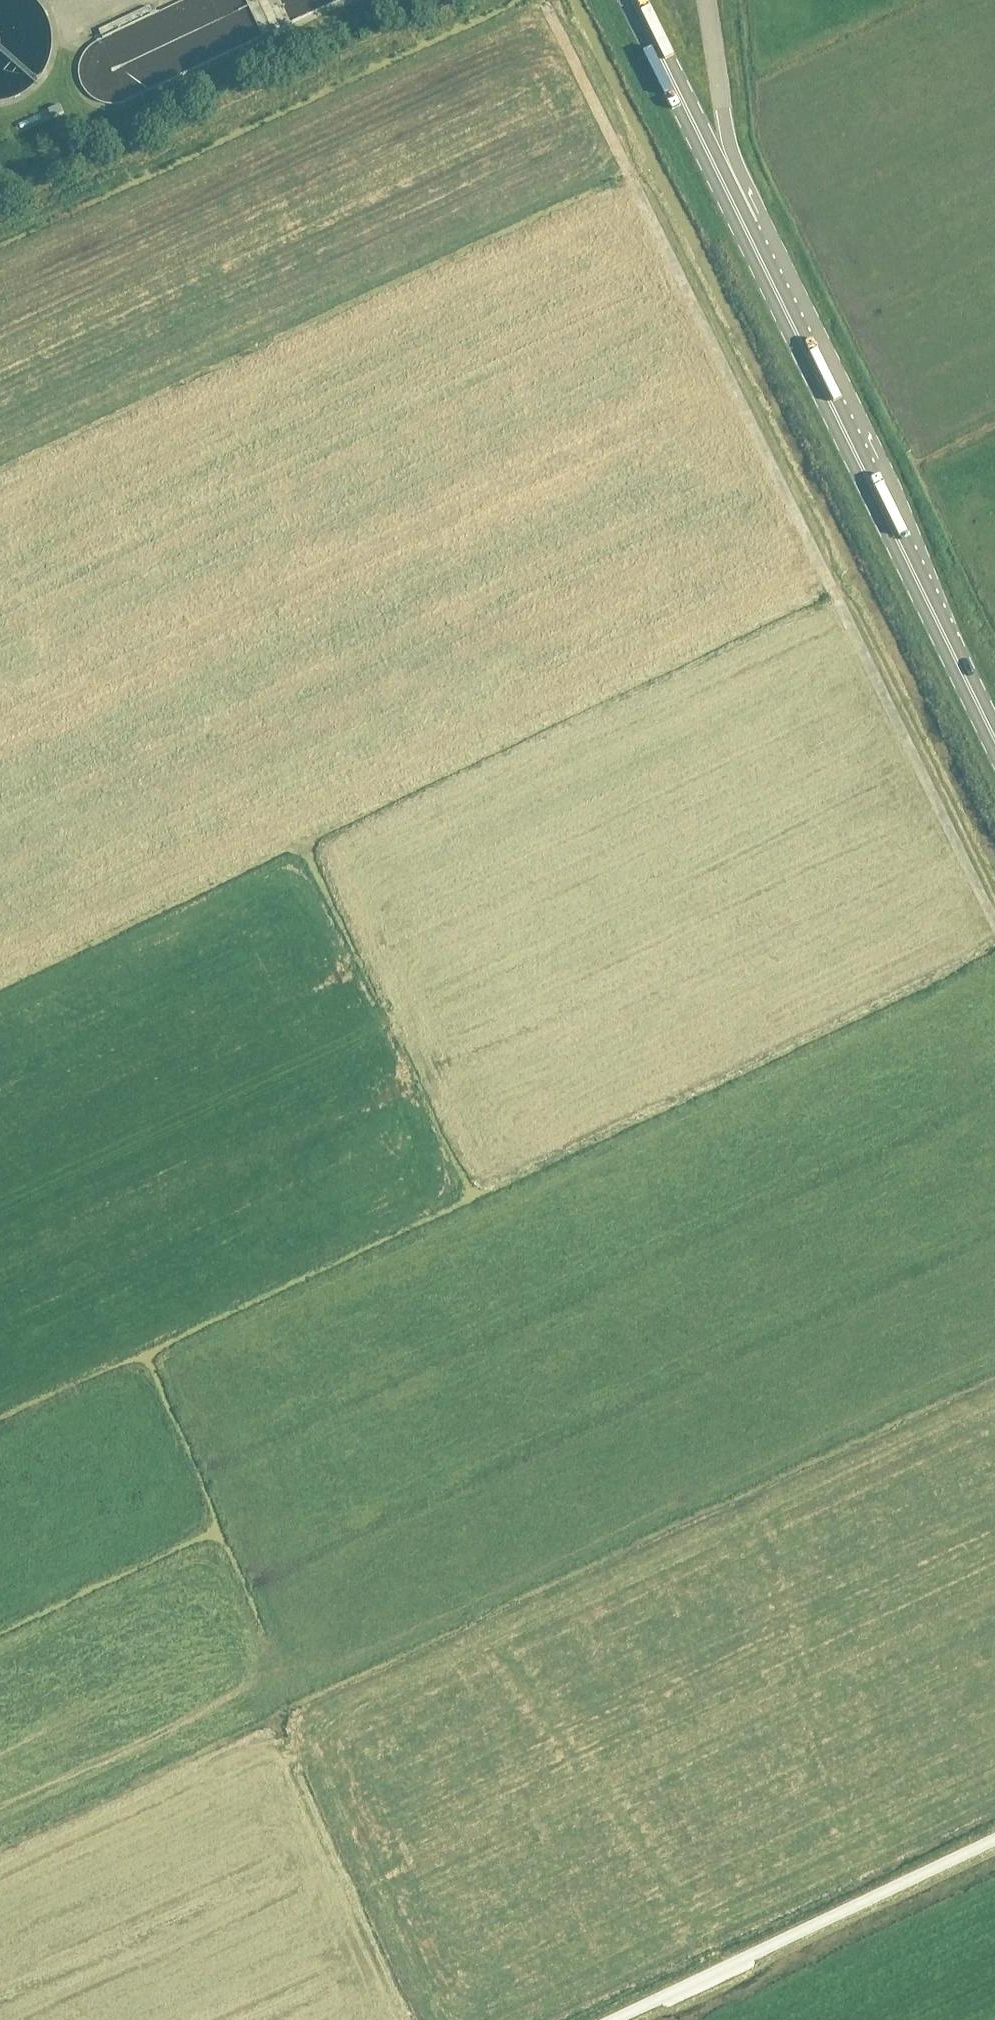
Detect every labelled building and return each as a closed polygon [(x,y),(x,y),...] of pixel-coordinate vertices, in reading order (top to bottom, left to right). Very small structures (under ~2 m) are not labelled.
[(78,66),(78,78),(83,89),(90,98),(99,103),(109,105),(119,104),(129,101),(252,43),(273,33),(274,36),(281,32),(280,30),(342,0),(186,0),(153,16),(102,40),(94,44),(87,49),(82,57),(78,66)] [(98,32),(102,40),(153,16),(149,8),(98,32)]
